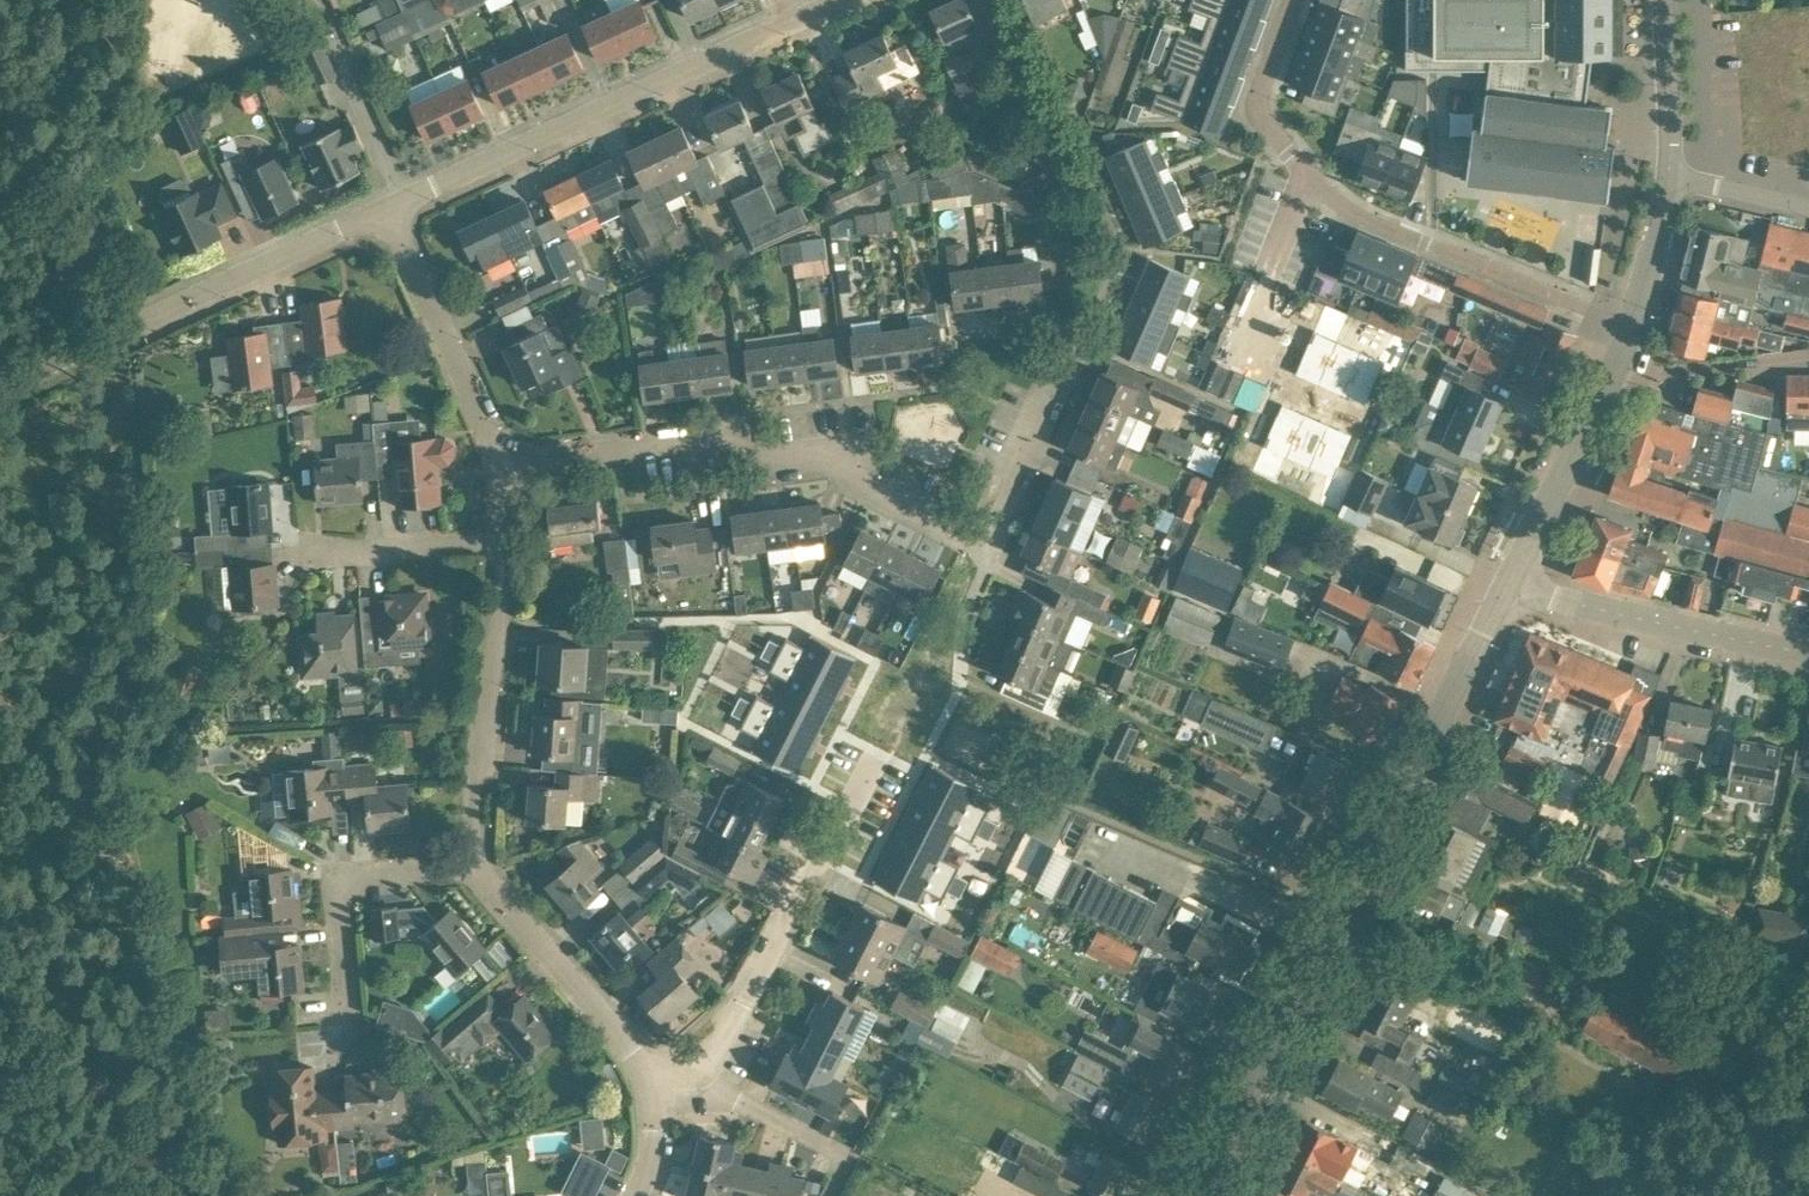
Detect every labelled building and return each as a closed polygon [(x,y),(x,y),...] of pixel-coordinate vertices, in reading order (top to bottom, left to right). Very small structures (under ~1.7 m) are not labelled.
[(371,1),(380,19),(403,9),(404,11),(428,0),(374,0),(371,1)] [(404,11),(416,37),(428,31),(432,40),(445,35),(441,27),(451,22),(448,13),(457,9),(459,14),(487,1),(487,0),(428,0),(404,11)] [(487,1),(491,10),(512,0),(487,0),(487,1)] [(523,9),(543,0),(518,0),(523,9)] [(612,11),(629,47),(656,34),(640,0),(637,0),(612,11)] [(718,0),(683,0),(691,18),(720,5),(718,0)] [(977,23),(966,0),(956,0),(933,11),(938,22),(934,24),(932,30),(936,39),(942,41),(947,39),(954,55),(945,59),(963,97),(991,84),(974,48),(992,40),(983,20),(977,23)] [(1035,23),(1053,15),(1068,9),(1064,0),(1024,0),(1035,23)] [(1206,30),(1252,47),(1263,18),(1214,0),(1192,0),(1189,9),(1211,18),(1206,30)] [(1263,18),(1270,0),(1214,0),(1263,18)] [(1313,30),(1352,45),(1355,37),(1356,37),(1370,0),(1342,0),(1339,9),(1323,3),(1313,30)] [(1608,199),(1613,160),(1615,148),(1615,145),(1613,145),(1607,144),(1612,108),(1586,105),(1588,90),(1592,56),(1588,56),(1577,56),(1557,56),(1557,42),(1557,12),(1557,0),(1406,0),(1406,70),(1437,70),(1489,70),(1488,78),(1482,128),(1476,127),(1474,127),(1473,129),(1472,141),(1466,181),(1608,199)] [(1557,12),(1557,42),(1577,42),(1588,42),(1599,42),(1612,42),(1612,0),(1557,0),(1557,12)] [(416,37),(404,11),(377,23),(378,26),(366,32),(370,41),(382,36),(388,49),(416,37)] [(629,47),(612,11),(585,24),(601,59),(629,47)] [(1089,17),(1105,57),(1120,17),(1105,12),(1089,17)] [(1096,87),(1118,95),(1130,60),(1122,57),(1135,22),(1122,18),(1105,63),(1104,63),(1096,87)] [(1161,27),(1155,43),(1165,47),(1171,30),(1161,27)] [(1179,35),(1174,50),(1241,76),(1252,47),(1206,30),(1201,43),(1179,35)] [(1352,45),(1313,30),(1303,56),(1350,74),(1351,73),(1343,71),(1350,52),(1373,61),(1379,45),(1356,37),(1355,37),(1352,45)] [(567,32),(540,45),(556,80),(583,68),(567,32)] [(837,77),(847,98),(849,103),(884,86),(880,76),(899,68),(897,63),(884,34),(846,51),(854,69),(837,77)] [(1577,42),(1557,42),(1557,56),(1577,56),(1577,42)] [(1577,56),(1588,56),(1588,42),(1577,42),(1577,56)] [(1592,56),(1599,56),(1599,42),(1588,42),(1588,56),(1592,56)] [(1599,56),(1612,56),(1612,42),(1599,42),(1599,56)] [(1165,47),(1155,43),(1149,60),(1159,64),(1165,47)] [(336,75),(322,44),(305,52),(319,83),(336,75)] [(540,45),(513,57),(529,93),(556,80),(540,45)] [(1189,75),(1185,87),(1231,104),(1241,76),(1174,50),(1167,67),(1189,75)] [(1350,74),(1303,56),(1293,84),(1308,89),(1302,103),(1335,115),(1350,74)] [(529,93),(513,57),(485,70),(501,105),(529,93)] [(434,77),(440,91),(456,126),(484,114),(468,78),(467,79),(461,65),(434,77)] [(813,105),(799,73),(764,89),(781,126),(768,132),(771,138),(784,132),(788,139),(796,135),(804,154),(834,141),(824,119),(820,121),(813,105)] [(1417,98),(1417,79),(1394,79),(1391,88),(1417,98)] [(1417,79),(1417,98),(1413,109),(1427,114),(1427,79),(1417,79)] [(1078,80),(1064,87),(1071,101),(1085,94),(1078,80)] [(1231,104),(1185,87),(1180,100),(1158,92),(1152,109),(1184,121),(1219,134),(1231,104)] [(456,126),(440,91),(412,103),(428,139),(456,126)] [(763,246),(774,241),(810,225),(771,138),(768,132),(765,127),(755,132),(740,100),(708,115),(722,146),(744,136),(765,182),(728,200),(731,206),(747,239),(752,251),(763,246)] [(1127,119),(1137,123),(1143,106),(1133,102),(1127,119)] [(207,142),(190,106),(165,118),(182,154),(207,142)] [(1369,114),(1364,126),(1375,130),(1380,118),(1369,114)] [(1384,188),(1399,148),(1381,141),(1384,134),(1375,130),(1364,126),(1346,119),(1336,145),(1349,150),(1347,155),(1363,161),(1358,177),(1384,188)] [(360,171),(358,167),(352,153),(365,147),(354,123),(341,129),(340,127),(303,144),(323,188),(360,171)] [(725,209),(731,206),(728,200),(725,194),(707,155),(697,159),(683,127),(656,139),(671,172),(682,193),(696,187),(704,203),(719,196),(725,209)] [(1194,135),(1192,142),(1203,147),(1206,140),(1198,137),(1194,135)] [(686,203),(682,193),(671,172),(656,139),(630,151),(645,183),(636,187),(647,210),(660,237),(680,228),(672,210),(686,203)] [(1144,140),(1107,156),(1120,187),(1157,170),(1169,165),(1163,151),(1151,156),(1144,140)] [(965,153),(971,165),(972,168),(986,161),(980,146),(965,153)] [(879,172),(854,184),(862,201),(910,178),(901,159),(895,147),(872,158),(879,172)] [(1427,158),(1399,148),(1384,188),(1411,197),(1412,197),(1427,202),(1427,158)] [(251,189),(264,216),(297,200),(277,157),(252,168),(244,151),(222,161),(237,195),(251,189)] [(974,204),(973,203),(968,169),(968,166),(971,165),(965,153),(955,157),(946,161),(951,174),(930,177),(933,199),(935,210),(974,204)] [(606,202),(625,192),(622,185),(623,185),(611,160),(579,175),(598,215),(602,222),(613,217),(606,202)] [(1056,167),(1025,181),(1070,200),(1056,167)] [(993,200),(1001,203),(1009,184),(1001,181),(968,169),(973,203),(993,200)] [(1157,170),(1120,187),(1132,215),(1181,194),(1175,180),(1164,185),(1157,170)] [(567,229),(598,215),(579,175),(547,190),(559,215),(560,214),(567,229)] [(921,199),(933,199),(930,177),(919,178),(919,180),(912,181),(913,197),(921,197),(921,199)] [(183,253),(188,251),(192,254),(201,250),(202,244),(218,237),(212,224),(234,213),(221,183),(198,194),(197,192),(162,208),(166,217),(163,221),(167,230),(173,231),(183,253)] [(837,213),(862,201),(854,184),(829,195),(837,213)] [(1009,184),(1001,203),(1031,215),(1038,196),(1009,184)] [(1181,194),(1132,215),(1145,246),(1183,230),(1176,214),(1188,209),(1181,194)] [(525,200),(493,215),(511,255),(543,241),(536,226),(537,225),(525,200)] [(894,209),(866,212),(869,233),(897,229),(894,209)] [(660,237),(647,210),(628,219),(641,247),(644,245),(660,237)] [(869,233),(866,212),(856,214),(858,234),(869,233)] [(511,255),(493,215),(460,231),(472,255),(473,255),(480,270),(511,255)] [(1762,261),(1791,269),(1801,231),(1772,224),(1762,261)] [(1693,226),(1687,250),(1707,254),(1704,266),(1721,270),(1719,279),(1758,288),(1759,282),(1762,270),(1742,264),(1748,239),(1730,235),(1730,234),(1693,226)] [(1339,276),(1359,285),(1378,238),(1358,230),(1350,249),(1349,250),(1345,261),(1339,276)] [(1802,294),(1807,272),(1808,273),(1808,233),(1801,231),(1791,269),(1786,289),(1802,294)] [(571,237),(559,243),(577,280),(589,274),(571,237)] [(791,243),(794,262),(796,278),(830,272),(825,238),(791,243)] [(1359,285),(1378,293),(1397,246),(1378,238),(1359,285)] [(657,271),(673,263),(662,241),(644,258),(657,271)] [(986,303),(981,267),(969,269),(966,242),(947,244),(950,272),(952,272),(957,307),(986,303)] [(577,280),(559,243),(546,249),(564,286),(577,280)] [(784,264),(794,262),(791,243),(781,244),(784,264)] [(733,244),(721,246),(724,267),(736,265),(733,244)] [(1331,255),(1345,261),(1349,250),(1335,245),(1331,255)] [(724,267),(721,246),(713,247),(713,249),(701,251),(704,270),(724,267)] [(1410,273),(1466,295),(1473,278),(1470,277),(1471,276),(1397,246),(1378,293),(1399,301),(1410,273)] [(1808,317),(1808,295),(1804,294),(1802,294),(1786,289),(1759,282),(1758,288),(1719,279),(1721,270),(1704,266),(1707,254),(1687,250),(1685,261),(1684,264),(1680,279),(1683,280),(1681,290),(1719,300),(1720,296),(1749,303),(1754,304),(1787,313),(1787,312),(1808,317)] [(1152,258),(1138,289),(1176,305),(1187,310),(1194,296),(1182,291),(1189,275),(1152,258)] [(1039,259),(1010,263),(1015,299),(1044,295),(1039,259)] [(1010,263),(981,267),(986,303),(1015,299),(1010,263)] [(1473,278),(1466,295),(1517,316),(1524,299),(1473,278)] [(659,281),(662,301),(671,299),(671,303),(678,302),(675,279),(659,281)] [(652,302),(662,301),(659,281),(649,282),(652,302)] [(525,283),(494,298),(503,316),(528,305),(534,302),(529,292),(525,283)] [(540,286),(529,292),(534,302),(545,297),(540,286)] [(574,309),(593,317),(601,297),(582,289),(574,309)] [(1138,289),(1126,318),(1175,339),(1181,325),(1169,320),(1176,305),(1138,289)] [(1677,305),(1673,319),(1741,336),(1744,324),(1749,303),(1720,296),(1719,300),(1681,290),(1679,295),(1676,294),(1674,304),(1677,305)] [(304,319),(284,321),(289,364),(311,361),(310,352),(347,348),(340,298),(302,303),(304,319)] [(1352,302),(1348,312),(1367,320),(1372,310),(1352,302)] [(1314,329),(1295,374),(1309,380),(1310,376),(1320,380),(1318,384),(1319,385),(1338,340),(1350,313),(1348,312),(1325,303),(1314,329)] [(1208,317),(1225,324),(1230,311),(1213,304),(1208,317)] [(528,305),(503,316),(509,329),(525,321),(532,335),(527,337),(506,347),(524,386),(542,377),(548,391),(582,375),(572,353),(569,347),(565,349),(554,325),(548,328),(541,313),(534,316),(528,305)] [(1368,321),(1415,340),(1421,326),(1374,307),(1368,321)] [(909,315),(911,327),(916,363),(945,358),(940,323),(939,323),(937,311),(909,315)] [(1787,312),(1787,313),(1784,327),(1808,333),(1808,317),(1787,312)] [(887,366),(882,331),(881,318),(852,322),(854,335),(853,335),(858,371),(887,366)] [(1175,339),(1126,318),(1112,348),(1150,365),(1157,349),(1168,354),(1175,339)] [(1741,336),(1673,319),(1670,333),(1667,332),(1664,342),(1668,343),(1666,347),(1704,357),(1709,340),(1738,347),(1740,340),(1756,344),(1760,328),(1744,324),(1741,336)] [(289,364),(284,321),(263,324),(265,332),(228,337),(230,354),(212,356),(216,389),(272,382),(270,366),(289,364)] [(1527,347),(1510,383),(1525,390),(1523,393),(1524,394),(1545,403),(1563,363),(1576,334),(1549,322),(1541,340),(1532,336),(1527,347)] [(803,327),(803,330),(804,341),(809,377),(839,373),(834,337),(819,339),(817,325),(803,327)] [(911,327),(882,331),(887,366),(916,363),(911,327)] [(803,330),(775,334),(776,345),(781,381),(809,377),(804,341),(803,330)] [(1425,351),(1432,335),(1421,330),(1414,346),(1425,351)] [(776,345),(775,334),(746,338),(747,349),(752,385),(781,381),(776,345)] [(1361,349),(1342,394),(1343,395),(1345,390),(1354,394),(1352,399),(1366,405),(1379,374),(1396,381),(1393,387),(1395,387),(1414,343),(1394,334),(1378,356),(1361,349)] [(1201,365),(1214,368),(1221,340),(1209,337),(1201,365)] [(726,338),(697,342),(699,356),(704,392),(733,388),(728,352),(727,352),(726,338)] [(668,344),(670,360),(675,396),(704,392),(699,356),(697,342),(696,342),(695,340),(668,344)] [(1338,340),(1319,385),(1322,386),(1324,382),(1335,386),(1333,391),(1342,394),(1361,349),(1338,340)] [(1475,353),(1470,365),(1498,378),(1506,359),(1478,347),(1464,341),(1461,348),(1475,353)] [(670,360),(654,362),(653,348),(639,351),(646,400),(675,396),(670,360)] [(1457,359),(1470,365),(1475,353),(1461,348),(1457,359)] [(1430,402),(1443,408),(1490,429),(1503,401),(1479,390),(1485,378),(1489,380),(1490,379),(1461,366),(1448,361),(1430,402)] [(1103,371),(1092,397),(1139,418),(1146,402),(1135,397),(1139,387),(1103,371)] [(1788,375),(1788,399),(1787,429),(1808,429),(1808,375),(1788,375)] [(1150,391),(1189,408),(1200,413),(1206,399),(1156,377),(1150,391)] [(1728,421),(1747,426),(1766,432),(1775,389),(1738,379),(1734,395),(1700,386),(1693,411),(1695,412),(1728,421)] [(313,384),(292,387),(294,402),(315,400),(313,384)] [(347,408),(369,406),(367,391),(346,393),(347,408)] [(1092,397),(1080,423),(1128,444),(1139,418),(1092,397)] [(1264,447),(1254,470),(1279,480),(1288,457),(1287,457),(1306,413),(1304,418),(1294,413),(1296,409),(1282,403),(1263,447),(1264,447)] [(1227,408),(1221,422),(1232,427),(1238,413),(1227,408)] [(1411,443),(1424,449),(1425,449),(1460,464),(1465,466),(1465,465),(1449,458),(1454,446),(1477,456),(1490,429),(1443,408),(1432,433),(1419,427),(1411,443)] [(1709,483),(1730,490),(1747,426),(1728,421),(1695,412),(1689,427),(1638,410),(1630,435),(1632,435),(1624,458),(1660,468),(1709,483)] [(313,435),(311,412),(293,413),(294,436),(313,435)] [(1394,434),(1401,419),(1385,412),(1378,427),(1394,434)] [(1306,413),(1287,457),(1288,457),(1310,467),(1329,423),(1320,419),(1318,424),(1307,419),(1309,415),(1306,413)] [(375,440),(377,472),(378,477),(395,476),(398,506),(420,504),(421,506),(425,507),(432,507),(436,505),(435,503),(441,502),(438,465),(448,464),(456,455),(455,444),(446,436),(394,440),(392,419),(373,421),(375,440)] [(1080,454),(1105,465),(1117,470),(1128,444),(1080,423),(1069,449),(1080,454)] [(1329,423),(1310,467),(1327,474),(1320,503),(1340,511),(1344,501),(1357,472),(1340,464),(1353,433),(1339,428),(1337,432),(1328,428),(1330,423),(1329,423)] [(1794,596),(1808,540),(1808,507),(1795,503),(1803,475),(1760,464),(1766,432),(1747,426),(1730,490),(1719,534),(1714,552),(1736,558),(1730,579),(1744,583),(1742,591),(1775,600),(1777,592),(1794,596)] [(1159,443),(1194,459),(1200,445),(1165,429),(1159,443)] [(361,473),(377,472),(375,440),(337,443),(338,458),(316,460),(319,503),(363,499),(361,473)] [(1435,454),(1418,493),(1465,514),(1478,486),(1455,476),(1460,464),(1425,449),(1424,449),(1435,454)] [(1784,456),(1784,467),(1795,467),(1795,456),(1784,456)] [(1663,473),(1660,468),(1624,458),(1621,470),(1618,469),(1610,494),(1669,513),(1678,484),(1661,478),(1663,473)] [(1360,467),(1344,501),(1372,515),(1388,480),(1360,467)] [(1191,521),(1208,482),(1193,476),(1187,492),(1185,491),(1175,514),(1191,521)] [(1057,477),(1045,503),(1094,525),(1105,499),(1092,493),(1068,482),(1057,477)] [(196,535),(197,550),(225,547),(258,544),(257,529),(272,528),(268,483),(230,486),(234,530),(224,531),(224,533),(196,535)] [(1717,495),(1678,484),(1669,513),(1684,518),(1703,524),(1709,521),(1717,495)] [(1127,491),(1120,505),(1136,512),(1143,498),(1127,491)] [(1465,514),(1418,493),(1415,500),(1406,522),(1419,528),(1420,527),(1452,542),(1453,541),(1458,543),(1465,530),(1459,527),(1465,514)] [(602,525),(602,522),(599,498),(548,505),(550,520),(540,521),(544,547),(594,541),(592,526),(602,525)] [(821,502),(792,506),(796,542),(822,538),(823,544),(837,542),(843,530),(840,512),(822,514),(821,502)] [(1045,503),(1034,529),(1083,550),(1094,525),(1045,503)] [(792,506),(763,510),(768,546),(796,542),(792,506)] [(1191,521),(1175,514),(1162,508),(1153,529),(1155,530),(1148,548),(1167,556),(1175,559),(1191,521)] [(768,546),(763,510),(734,514),(739,550),(768,546)] [(1597,515),(1585,544),(1661,574),(1668,553),(1629,538),(1632,529),(1597,515)] [(653,525),(656,548),(658,560),(680,558),(682,574),(717,570),(715,550),(712,527),(710,527),(712,541),(697,543),(694,519),(653,525)] [(1677,542),(1714,552),(1719,534),(1682,522),(1677,542)] [(846,561),(872,575),(889,543),(862,529),(846,561)] [(1083,550),(1034,529),(1022,555),(1071,576),(1083,550)] [(1118,536),(1112,550),(1138,561),(1144,547),(1118,536)] [(630,581),(625,538),(604,541),(608,572),(613,571),(615,583),(630,581)] [(1794,596),(1808,600),(1808,540),(1794,596)] [(889,543),(872,575),(865,589),(891,602),(898,588),(914,556),(889,543)] [(225,547),(197,550),(197,551),(173,553),(173,561),(197,559),(198,564),(214,563),(218,608),(278,603),(275,564),(267,564),(265,545),(259,546),(258,544),(225,547)] [(1652,598),(1660,575),(1661,574),(1585,544),(1580,557),(1576,559),(1573,565),(1575,570),(1573,574),(1609,588),(1652,598)] [(1175,583),(1189,590),(1188,591),(1216,603),(1216,602),(1227,607),(1244,568),(1192,545),(1175,583)] [(941,569),(914,556),(898,588),(924,601),(941,569)] [(1175,559),(1167,556),(1155,585),(1169,591),(1181,564),(1174,561),(1175,559)] [(1374,602),(1380,605),(1382,600),(1428,623),(1430,620),(1433,622),(1440,607),(1437,605),(1445,588),(1398,565),(1391,579),(1367,568),(1355,592),(1374,602)] [(804,588),(803,589),(806,609),(815,607),(813,588),(819,576),(802,578),(804,588)] [(364,644),(366,665),(366,666),(396,663),(395,641),(419,640),(419,642),(428,641),(428,631),(426,631),(424,601),(426,601),(425,592),(415,592),(415,594),(393,596),(394,592),(386,594),(374,608),(362,608),(360,582),(359,582),(364,644)] [(1335,583),(1325,604),(1363,623),(1374,602),(1355,592),(1335,583)] [(1244,584),(1231,609),(1258,622),(1266,606),(1250,598),(1254,589),(1244,584)] [(1011,616),(1022,621),(1049,631),(1065,639),(1076,613),(1100,623),(1107,609),(1088,601),(1079,597),(1077,601),(1046,587),(1042,597),(1023,588),(1011,616)] [(1094,587),(1088,601),(1107,609),(1112,599),(1106,597),(1108,593),(1094,587)] [(806,609),(803,589),(792,590),(795,610),(806,609)] [(1687,590),(1684,606),(1698,610),(1702,594),(1687,590)] [(1135,614),(1152,621),(1162,598),(1145,591),(1135,614)] [(733,595),(736,615),(748,613),(745,593),(733,595)] [(1164,627),(1209,645),(1222,614),(1177,596),(1164,627)] [(611,605),(613,614),(632,611),(630,599),(614,601),(611,605)] [(834,628),(843,632),(844,633),(853,615),(843,610),(834,628)] [(366,666),(366,665),(356,666),(352,615),(320,618),(321,633),(300,634),(304,675),(339,672),(341,700),(342,700),(343,714),(365,712),(364,698),(368,697),(366,666)] [(1224,647),(1283,670),(1295,638),(1236,616),(1224,647)] [(1379,671),(1415,688),(1436,644),(1402,627),(1400,630),(1372,619),(1364,637),(1355,660),(1379,671)] [(1022,621),(1011,647),(1062,669),(1074,642),(1065,639),(1049,631),(1022,621)] [(653,628),(615,628),(615,647),(653,647),(653,628)] [(857,646),(867,651),(876,633),(867,628),(857,646)] [(783,645),(778,654),(841,685),(855,657),(856,656),(811,633),(811,635),(805,647),(786,638),(783,645)] [(876,633),(867,651),(876,656),(885,638),(876,633)] [(1515,743),(1549,759),(1552,755),(1612,783),(1636,731),(1635,731),(1652,694),(1654,695),(1662,675),(1651,670),(1643,690),(1633,686),(1636,677),(1531,633),(1496,718),(1521,728),(1515,743)] [(770,639),(766,648),(778,654),(783,645),(770,639)] [(542,642),(539,682),(553,683),(552,693),(584,695),(588,645),(567,644),(542,642)] [(1138,647),(1135,646),(1114,654),(1113,657),(1130,664),(1138,647)] [(1062,669),(1011,647),(1000,674),(1007,677),(1001,691),(1044,709),(1062,669)] [(766,648),(761,656),(774,662),(778,654),(766,648)] [(774,662),(770,670),(788,679),(782,692),(826,714),(841,685),(778,654),(774,662)] [(171,694),(190,701),(200,669),(182,662),(171,694)] [(1110,684),(1127,691),(1135,669),(1118,663),(1110,684)] [(1349,725),(1360,731),(1381,743),(1404,702),(1372,684),(1369,690),(1344,676),(1328,705),(1353,719),(1349,725)] [(1300,746),(1295,757),(1292,761),(1285,775),(1303,784),(1333,799),(1341,784),(1346,786),(1353,772),(1348,770),(1350,765),(1335,758),(1338,752),(1324,745),(1323,747),(1193,690),(1182,713),(1202,721),(1201,724),(1280,757),(1288,740),(1300,746)] [(753,702),(749,711),(812,742),(826,714),(782,692),(776,704),(757,695),(753,702)] [(741,696),(736,704),(749,711),(753,702),(741,696)] [(384,697),(370,698),(371,712),(384,710),(384,697)] [(537,713),(534,753),(558,754),(573,756),(572,771),(583,772),(596,773),(601,701),(583,700),(572,699),(548,697),(546,714),(537,713)] [(1667,731),(1664,748),(1678,751),(1678,754),(1701,759),(1705,738),(1706,738),(1707,732),(1712,708),(1673,700),(1668,725),(1667,730),(1667,731)] [(390,703),(391,715),(405,714),(404,702),(390,703)] [(736,704),(732,713),(745,719),(749,711),(736,704)] [(659,721),(677,723),(678,723),(678,720),(679,709),(660,707),(659,721)] [(745,719),(741,727),(759,737),(753,749),(752,749),(752,750),(797,773),(798,771),(797,771),(812,742),(749,711),(745,719)] [(1122,717),(1112,738),(1130,746),(1139,725),(1122,717)] [(1091,731),(1101,735),(1106,723),(1096,719),(1091,731)] [(414,745),(412,728),(399,729),(400,746),(414,745)] [(330,804),(350,802),(346,764),(345,765),(344,748),(343,733),(343,731),(322,732),(324,758),(333,758),(334,766),(288,770),(288,771),(273,773),(277,815),(292,814),(292,815),(331,812),(330,804)] [(371,731),(343,733),(344,748),(372,746),(371,731)] [(1630,754),(1609,802),(1624,808),(1628,798),(1627,798),(1644,760),(1654,762),(1655,762),(1660,739),(1660,735),(1640,731),(1635,756),(1633,756),(1630,754)] [(1735,737),(1728,775),(1752,779),(1749,798),(1772,802),(1782,746),(1735,737)] [(200,742),(180,744),(181,758),(201,757),(200,742)] [(1539,779),(1549,759),(1515,743),(1515,744),(1512,742),(1503,760),(1539,779)] [(741,760),(714,746),(707,760),(734,773),(741,760)] [(1451,785),(1472,796),(1513,816),(1520,820),(1527,823),(1537,802),(1494,780),(1501,765),(1469,748),(1451,785)] [(346,764),(350,802),(368,800),(370,830),(411,826),(407,783),(377,785),(375,762),(346,764)] [(933,765),(918,794),(981,825),(985,817),(989,809),(971,799),(977,787),(978,788),(978,786),(933,763),(933,765)] [(1220,765),(1210,784),(1228,793),(1249,804),(1258,808),(1256,812),(1279,824),(1264,853),(1299,870),(1325,818),(1289,799),(1288,800),(1258,785),(1238,774),(1220,765)] [(1698,765),(1694,788),(1709,791),(1713,768),(1698,765)] [(531,783),(529,820),(565,822),(567,796),(599,799),(602,773),(596,773),(583,772),(572,771),(558,770),(557,785),(531,783)] [(720,798),(721,799),(734,805),(770,824),(783,798),(748,779),(747,780),(738,775),(734,783),(728,784),(720,798)] [(667,782),(652,785),(655,797),(670,794),(667,782)] [(671,806),(684,813),(695,819),(703,805),(673,788),(671,806)] [(918,794),(904,822),(948,844),(954,832),(973,841),(977,834),(981,825),(918,794)] [(707,825),(720,831),(756,850),(757,849),(770,824),(734,805),(721,799),(707,825)] [(1049,800),(1040,819),(1063,830),(1072,812),(1049,800)] [(221,827),(207,801),(185,813),(199,838),(221,827)] [(1075,811),(1072,819),(1086,827),(1090,817),(1075,811)] [(679,812),(670,817),(675,825),(683,819),(679,812)] [(1436,814),(1408,867),(1451,889),(1478,836),(1436,814)] [(1513,816),(1509,823),(1517,827),(1520,820),(1513,816)] [(985,817),(981,825),(994,832),(998,823),(985,817)] [(904,822),(889,851),(952,882),(956,874),(960,866),(942,856),(948,844),(904,822)] [(1200,844),(1244,863),(1253,840),(1209,822),(1200,844)] [(981,825),(977,834),(989,840),(994,832),(981,825)] [(756,850),(720,831),(707,857),(719,863),(754,882),(768,855),(757,849),(756,850)] [(621,866),(634,880),(666,853),(653,839),(621,866)] [(602,867),(587,850),(579,840),(565,843),(559,849),(572,864),(548,883),(573,913),(601,889),(590,877),(602,867)] [(705,856),(678,842),(671,856),(698,870),(705,856)] [(1646,846),(1631,847),(1632,859),(1646,858),(1646,846)] [(874,879),(874,880),(919,903),(919,901),(925,889),(944,899),(948,891),(952,882),(889,851),(874,879)] [(666,853),(634,880),(646,895),(678,868),(666,853)] [(1054,896),(1137,939),(1193,967),(1199,955),(1240,976),(1246,963),(1250,965),(1256,953),(1253,951),(1255,945),(1250,943),(1255,933),(1229,919),(1224,929),(1205,920),(1210,912),(1163,888),(1156,901),(1073,858),(1054,896)] [(1468,898),(1451,889),(1408,867),(1409,868),(1405,873),(1400,875),(1397,883),(1398,888),(1398,889),(1439,910),(1457,919),(1468,898)] [(225,917),(226,935),(227,935),(250,932),(283,929),(301,928),(299,899),(295,900),(292,869),(245,873),(246,890),(253,890),(255,914),(225,917)] [(956,874),(952,882),(965,889),(969,880),(956,874)] [(952,882),(948,891),(960,897),(965,889),(952,882)] [(973,894),(967,905),(978,911),(984,900),(973,894)] [(654,951),(644,940),(631,924),(645,912),(634,900),(620,912),(619,911),(592,935),(617,964),(628,954),(637,965),(654,951)] [(721,901),(691,926),(696,934),(711,922),(718,931),(720,934),(737,920),(725,905),(721,901)] [(848,931),(893,954),(906,960),(918,935),(906,929),(907,926),(881,913),(862,903),(848,931)] [(1479,925),(1509,938),(1519,917),(1488,903),(1479,925)] [(375,939),(394,937),(393,928),(417,926),(448,962),(445,965),(457,980),(472,968),(469,964),(486,950),(451,909),(437,920),(424,905),(397,908),(397,906),(372,909),(375,939)] [(1790,939),(1807,942),(1808,932),(1808,917),(1794,915),(1795,912),(1759,907),(1757,921),(1747,919),(1744,934),(1790,941),(1790,939)] [(970,940),(946,928),(936,923),(927,940),(962,957),(970,940)] [(299,945),(284,946),(283,929),(250,932),(227,935),(230,974),(260,972),(262,991),(279,990),(283,989),(303,988),(299,945)] [(1086,952),(1127,973),(1139,949),(1098,929),(1086,952)] [(893,954),(848,931),(834,959),(879,982),(893,954)] [(972,954),(1007,973),(1017,953),(983,934),(972,954)] [(650,961),(662,975),(642,993),(666,1021),(699,993),(685,977),(701,964),(678,937),(650,961)] [(970,958),(957,983),(971,991),(984,965),(970,958)] [(1211,1032),(1229,997),(1201,982),(1201,983),(1159,961),(1135,1008),(1157,1019),(1164,1007),(1183,1017),(1183,1018),(1211,1032)] [(1399,1025),(1404,1017),(1415,996),(1382,978),(1359,1020),(1367,1024),(1360,1036),(1409,1062),(1416,1049),(1422,1036),(1399,1025)] [(279,990),(262,991),(263,1001),(284,999),(283,989),(279,990)] [(892,1007),(911,1017),(926,1024),(934,1008),(900,990),(892,1007)] [(814,1010),(864,1036),(876,1014),(865,1007),(834,991),(827,1004),(820,1000),(814,1010)] [(1585,1029),(1606,1040),(1672,1075),(1674,1070),(1680,1073),(1689,1055),(1685,1052),(1687,1048),(1650,1028),(1656,1015),(1610,991),(1603,1005),(1599,1003),(1585,1029)] [(471,1010),(462,1018),(446,1031),(442,1027),(424,1042),(443,1064),(458,1051),(465,1058),(483,1042),(483,1043),(501,1028),(527,1059),(538,1049),(556,1033),(524,995),(504,1012),(489,994),(471,1010)] [(377,1024),(425,1040),(430,1028),(414,1008),(385,999),(377,1024)] [(928,1026),(926,1024),(917,1040),(949,1057),(970,1016),(941,1001),(928,1026)] [(814,1010),(809,1021),(816,1024),(810,1037),(852,1059),(859,1047),(864,1036),(814,1010)] [(1150,1071),(1158,1074),(1178,1085),(1179,1082),(1182,1084),(1185,1082),(1189,1074),(1188,1071),(1186,1069),(1196,1051),(1168,1036),(1168,1037),(1142,1024),(1144,1019),(1135,1014),(1125,1037),(1121,1043),(1106,1035),(1094,1058),(1126,1074),(1132,1061),(1151,1070),(1150,1071)] [(926,1024),(911,1017),(899,1039),(904,1042),(898,1054),(907,1059),(917,1040),(926,1024)] [(796,1045),(791,1055),(818,1068),(841,1080),(852,1059),(810,1037),(804,1049),(796,1045)] [(771,1083),(802,1099),(818,1068),(791,1055),(787,1052),(771,1083)] [(1105,1118),(1124,1128),(1146,1139),(1163,1105),(1126,1087),(1131,1078),(1107,1066),(1107,1067),(1080,1052),(1062,1084),(1091,1100),(1095,1091),(1114,1100),(1105,1118)] [(885,1063),(880,1074),(891,1079),(896,1081),(907,1059),(898,1054),(892,1066),(885,1063)] [(1390,1055),(1382,1069),(1425,1092),(1433,1078),(1390,1055)] [(1323,1091),(1345,1102),(1357,1108),(1361,1102),(1392,1118),(1405,1093),(1387,1083),(1386,1084),(1374,1077),(1340,1059),(1323,1091)] [(1444,1066),(1438,1079),(1459,1090),(1466,1077),(1444,1066)] [(341,1128),(338,1091),(316,1093),(313,1067),(274,1070),(276,1091),(272,1091),(275,1129),(279,1129),(281,1143),(327,1139),(326,1129),(341,1128)] [(818,1068),(802,1099),(833,1115),(849,1084),(841,1080),(818,1068)] [(1464,1088),(1480,1096),(1489,1079),(1473,1071),(1464,1088)] [(348,1090),(338,1091),(341,1128),(353,1127),(352,1121),(407,1116),(403,1074),(366,1078),(365,1074),(347,1076),(348,1090)] [(880,1074),(873,1087),(884,1092),(891,1079),(880,1074)] [(1461,1095),(1462,1093),(1437,1080),(1424,1103),(1450,1117),(1455,1109),(1464,1114),(1471,1101),(1461,1095)] [(1402,1137),(1426,1149),(1440,1122),(1416,1110),(1402,1137)] [(602,1116),(582,1118),(583,1131),(603,1129),(602,1116)] [(1309,1120),(1292,1152),(1339,1177),(1348,1158),(1349,1159),(1356,1146),(1338,1136),(1339,1136),(1309,1120)] [(733,1154),(736,1142),(702,1135),(688,1195),(724,1195),(733,1154)] [(1015,1161),(1055,1181),(1065,1160),(1026,1140),(1015,1161)] [(358,1172),(355,1141),(337,1142),(340,1174),(342,1174),(343,1184),(355,1183),(354,1173),(358,1172)] [(1095,1186),(1115,1195),(1116,1195),(1133,1164),(1108,1152),(1093,1144),(1086,1158),(1101,1166),(1091,1184),(1095,1186)] [(472,1179),(488,1178),(487,1174),(484,1146),(452,1155),(453,1165),(470,1163),(472,1179)] [(613,1148),(606,1162),(621,1170),(628,1155),(613,1148)] [(988,1154),(985,1160),(987,1166),(994,1170),(1000,1168),(1003,1162),(1001,1156),(994,1152),(988,1154)] [(1292,1152),(1275,1184),(1297,1195),(1299,1195),(1335,1195),(1330,1193),(1339,1177),(1292,1152)] [(576,1195),(593,1195),(608,1166),(583,1154),(565,1191),(576,1195)] [(755,1167),(742,1164),(744,1156),(733,1154),(724,1195),(749,1195),(755,1167)] [(782,1165),(771,1162),(769,1170),(755,1167),(749,1195),(775,1195),(782,1165)] [(775,1195),(802,1195),(805,1178),(792,1175),(793,1167),(782,1165),(775,1195)] [(1013,1181),(1043,1195),(1067,1195),(1070,1191),(1036,1173),(1021,1165),(1013,1181)] [(488,1178),(490,1195),(510,1195),(508,1172),(487,1174),(488,1178)] [(807,1179),(805,1190),(819,1193),(821,1182),(807,1179)] [(244,1182),(231,1195),(260,1195),(244,1182)]
